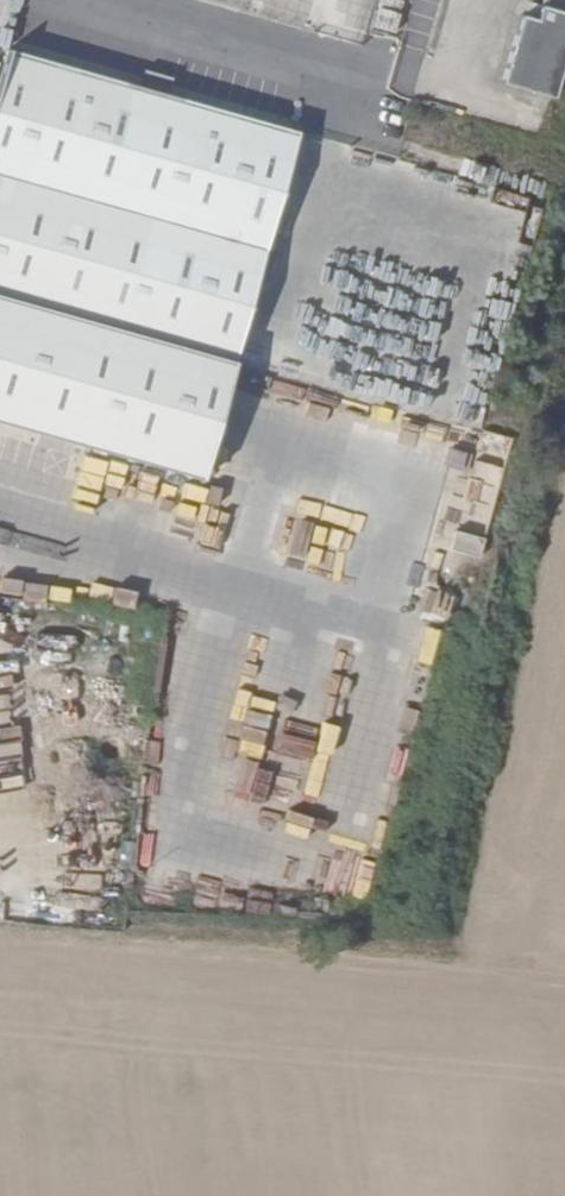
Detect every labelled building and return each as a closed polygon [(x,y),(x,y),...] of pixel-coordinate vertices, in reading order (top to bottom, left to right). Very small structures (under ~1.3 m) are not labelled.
[(65,0),(23,0),(12,36),(146,77),(160,29),(65,0)] [(427,52),(443,11),(415,0),(399,41),(427,52)] [(20,45),(0,110),(0,414),(201,476),(307,132),(20,45)] [(564,86),(564,61),(531,51),(522,86),(562,98),(564,86)] [(270,394),(302,401),(307,383),(274,375),(270,394)] [(448,529),(444,549),(474,554),(477,533),(448,529)] [(88,602),(90,585),(17,576),(15,593),(88,602)] [(11,679),(6,648),(0,649),(0,680),(11,679)] [(248,727),(268,731),(273,704),(253,700),(248,727)] [(306,762),(313,734),(275,724),(268,752),(306,762)] [(242,728),(238,742),(261,750),(266,737),(242,728)] [(244,808),(250,789),(223,781),(218,799),(244,808)] [(319,816),(326,793),(292,782),(285,805),(319,816)] [(218,875),(213,902),(262,911),(267,884),(218,875)]
